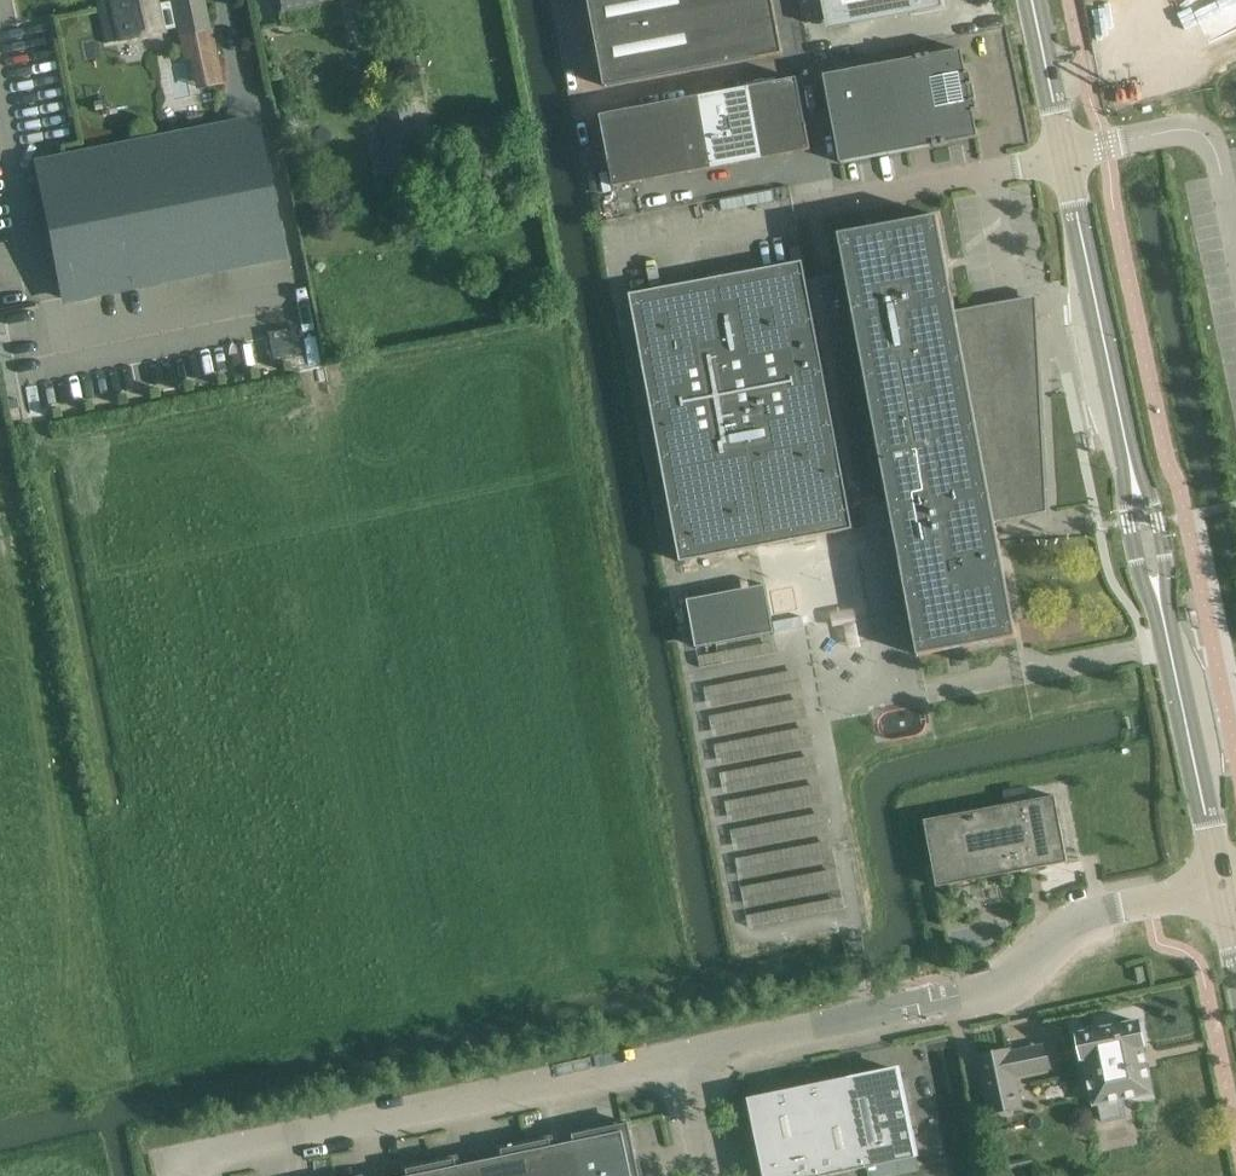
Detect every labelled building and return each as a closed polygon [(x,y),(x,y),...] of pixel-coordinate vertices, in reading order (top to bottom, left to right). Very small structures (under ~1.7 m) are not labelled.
[(97,0),(107,42),(121,39),(136,37),(177,29),(178,36),(206,30),(200,0),(171,0),(157,3),(156,0),(97,0)] [(282,11),(338,1),(338,0),(279,0),(282,11)] [(605,86),(782,53),(772,0),(589,0),(605,86)] [(828,30),(944,8),(943,0),(822,0),(828,30)] [(572,34),(579,73),(599,69),(592,30),(572,34)] [(948,143),(974,138),(978,137),(974,115),(979,114),(971,70),(966,71),(962,49),(932,55),(932,53),(917,56),(917,57),(824,75),(841,163),(934,145),(934,147),(949,144),(948,143)] [(781,130),(786,154),(810,150),(797,78),(748,87),(757,135),(781,130)] [(699,96),(712,168),(737,163),(732,139),(757,135),(748,87),(699,96)] [(683,149),(688,172),(712,168),(699,96),(650,105),(659,153),(683,149)] [(601,115),(614,186),(639,182),(634,158),(659,153),(650,105),(601,115)] [(82,156),(37,164),(63,299),(279,257),(253,122),(82,156)] [(807,281),(803,261),(629,294),(680,563),(853,530),(846,491),(886,483),(918,656),(1017,637),(995,523),(1048,513),(1042,403),(950,408),(947,388),(935,390),(924,333),(959,327),(956,311),(938,215),(839,234),(846,273),(807,281)] [(959,327),(924,333),(935,390),(947,388),(950,408),(1042,403),(1038,314),(1036,314),(1036,315),(1025,316),(1022,301),(1026,300),(1026,298),(956,311),(959,327)] [(267,337),(271,357),(293,352),(289,333),(267,337)] [(774,633),(765,586),(688,601),(697,647),(774,633)] [(847,626),(847,646),(859,645),(857,610),(832,611),(833,627),(847,626)] [(774,642),(697,656),(699,667),(776,653),(774,642)] [(798,669),(703,687),(708,708),(802,690),(798,669)] [(805,697),(710,715),(714,737),(809,718),(805,697)] [(809,725),(714,743),(718,765),(813,747),(809,725)] [(814,753),(719,771),(723,793),(818,775),(814,753)] [(820,783),(725,801),(729,823),(824,804),(820,783)] [(924,821),(937,887),(1067,862),(1055,796),(924,821)] [(825,811),(730,829),(734,851),(829,832),(825,811)] [(830,840),(735,858),(739,880),(834,862),(830,840)] [(837,869),(741,887),(745,908),(841,891),(837,869)] [(842,897),(747,915),(749,926),(844,908),(842,897)] [(1138,983),(1146,981),(1143,967),(1135,968),(1138,983)] [(1145,1047),(1140,1022),(1077,1035),(1082,1060),(1085,1059),(1095,1104),(1099,1103),(1103,1122),(1126,1117),(1122,1098),(1151,1092),(1145,1064),(1147,1063),(1145,1054),(1143,1054),(1142,1047),(1145,1047)] [(990,1114),(1021,1107),(1009,1049),(978,1056),(990,1114)] [(899,1070),(850,1080),(868,1168),(917,1157),(899,1070)] [(801,1090),(818,1175),(827,1175),(868,1168),(850,1080),(801,1090)] [(752,1101),(767,1175),(818,1175),(801,1090),(752,1101)] [(918,1155),(944,1149),(933,1103),(907,1108),(918,1155)] [(632,1171),(629,1161),(637,1159),(629,1123),(574,1134),(583,1175),(610,1175),(632,1171)] [(533,1175),(583,1175),(574,1134),(572,1135),(574,1142),(552,1146),(551,1140),(527,1145),(533,1175)] [(484,1175),(533,1175),(527,1145),(502,1150),(503,1156),(481,1161),(484,1175)] [(432,1165),(434,1175),(484,1175),(481,1161),(457,1166),(456,1160),(432,1165)] [(432,1165),(407,1170),(408,1175),(434,1175),(432,1165)]
